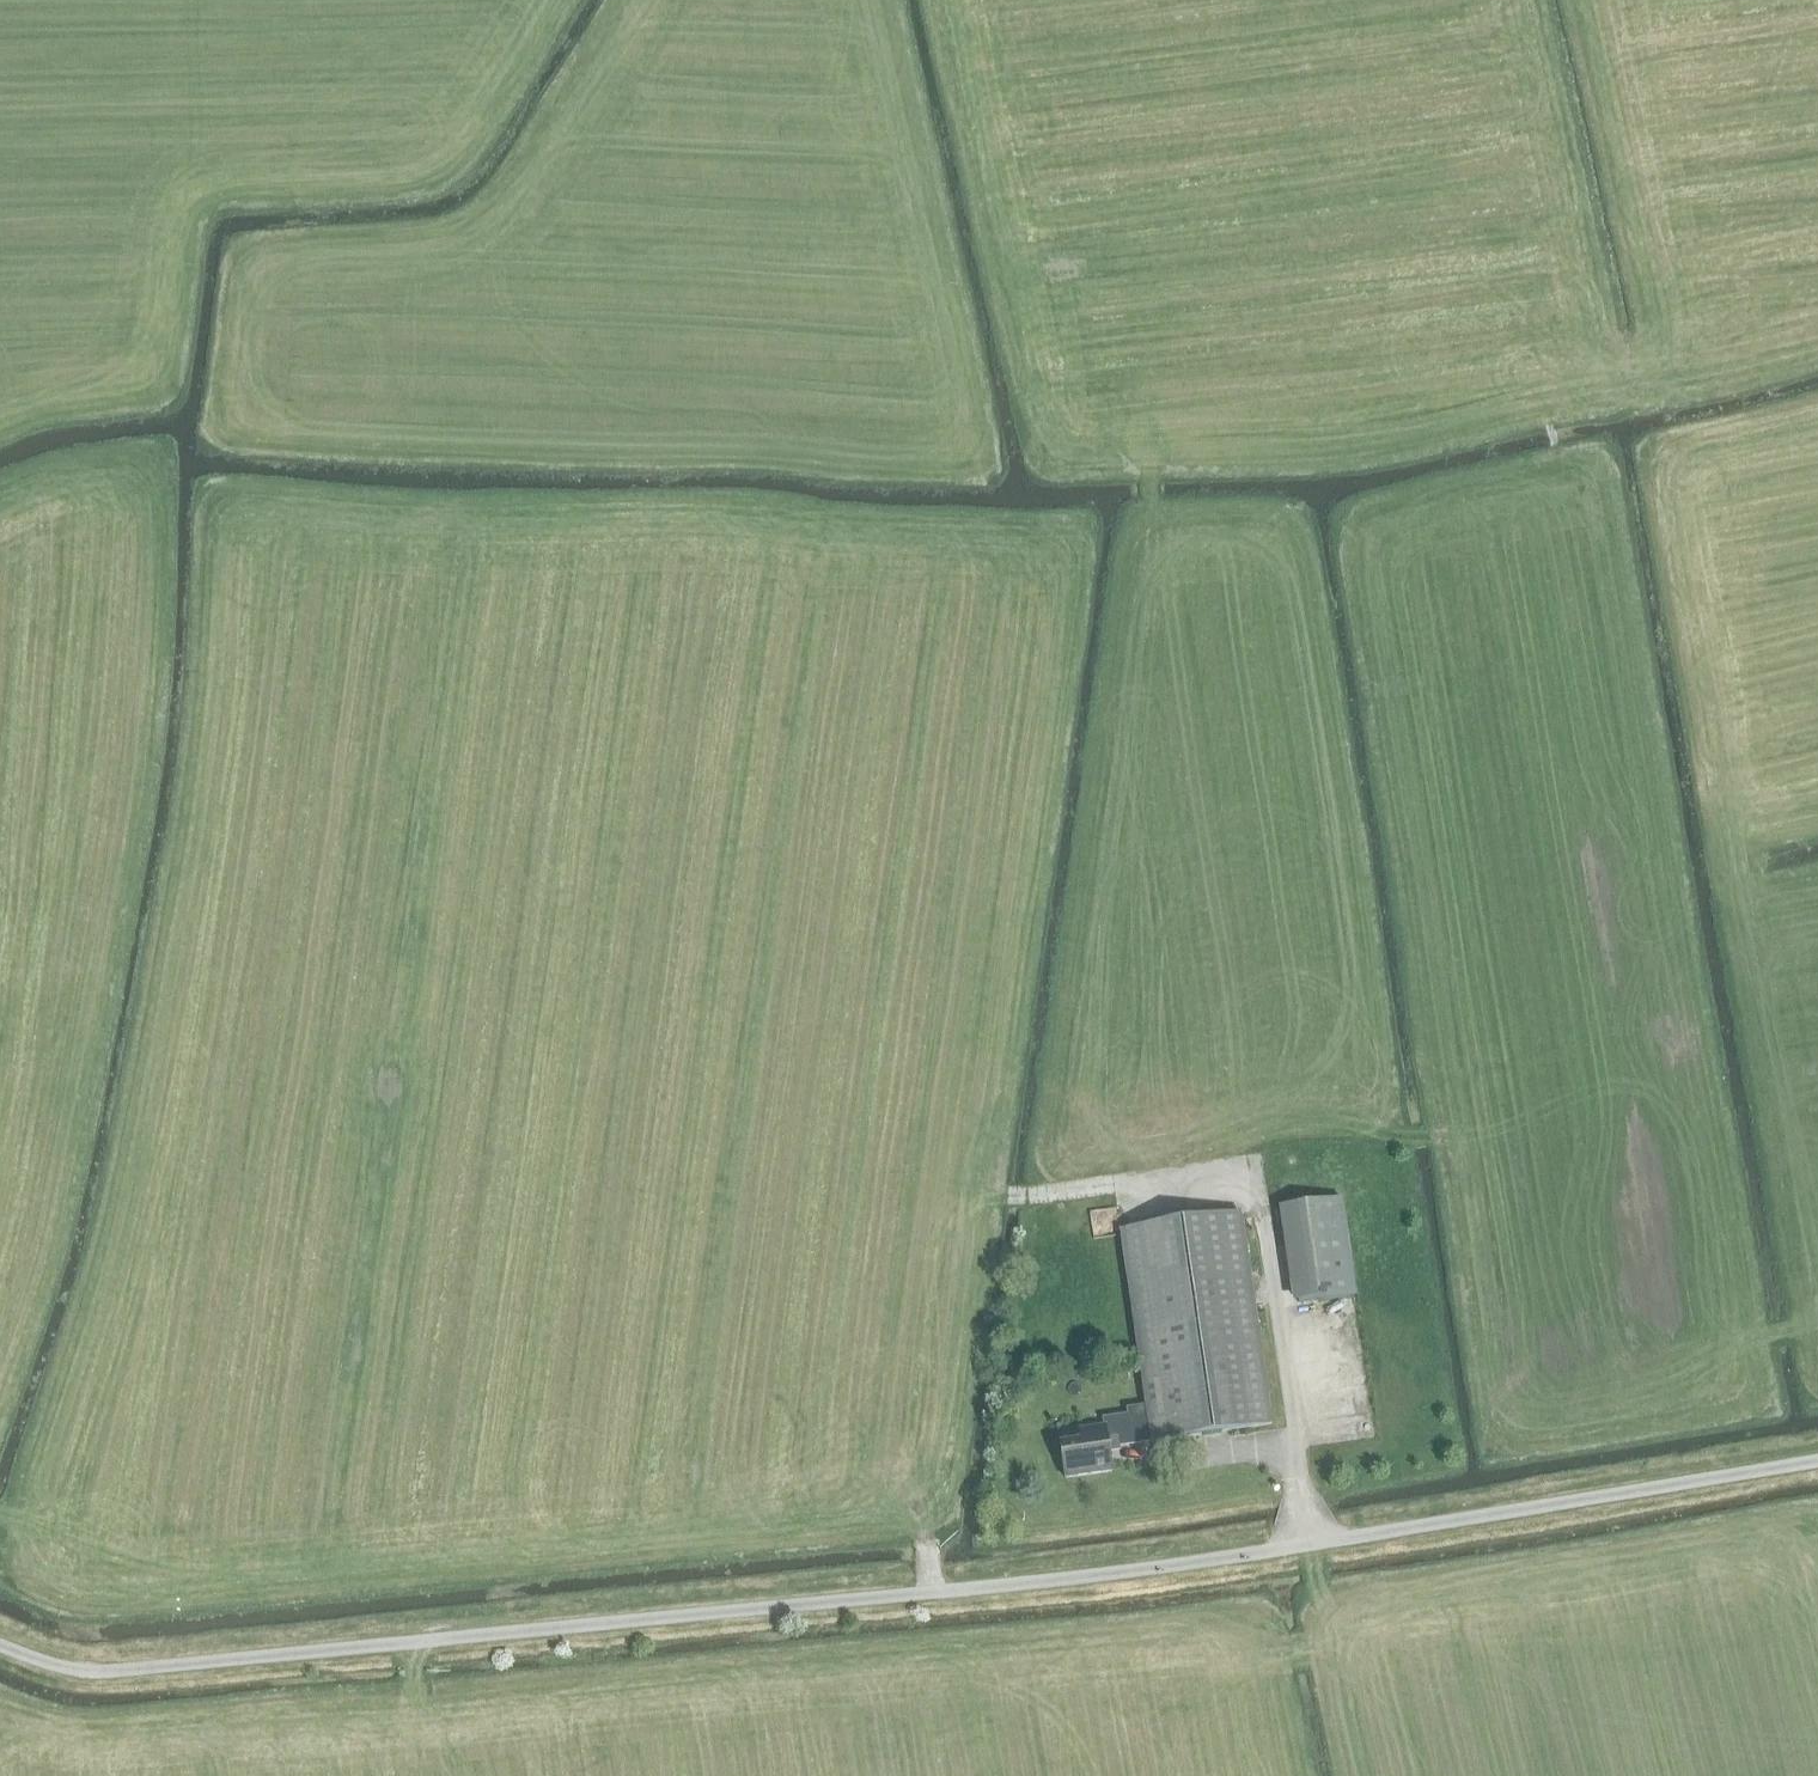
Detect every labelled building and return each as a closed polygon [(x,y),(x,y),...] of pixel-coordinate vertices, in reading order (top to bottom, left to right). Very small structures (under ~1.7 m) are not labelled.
[(1285,1207),(1299,1303),(1356,1294),(1342,1199),(1285,1207)] [(1061,1445),(1066,1479),(1112,1472),(1108,1444),(1151,1437),(1152,1443),(1272,1425),(1241,1214),(1121,1232),(1147,1406),(1127,1409),(1128,1415),(1103,1419),(1104,1427),(1080,1430),(1082,1442),(1061,1445)]
